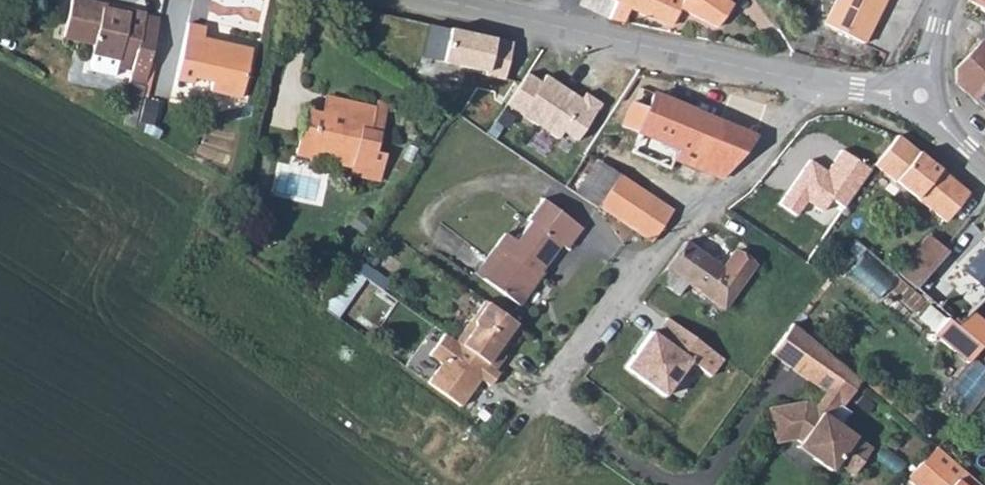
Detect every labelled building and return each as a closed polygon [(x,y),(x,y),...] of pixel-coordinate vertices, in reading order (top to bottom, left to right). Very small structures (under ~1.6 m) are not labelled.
[(144,85),(159,20),(145,17),(145,14),(129,11),(128,14),(103,8),(104,5),(80,0),(72,0),(64,37),(94,44),(88,67),(91,71),(115,76),(117,66),(132,70),(129,82),(135,83),(144,85)] [(618,2),(616,2),(609,19),(624,22),(630,8),(672,27),(680,9),(717,28),(733,5),(726,0),(619,0),(618,2)] [(825,24),(864,43),(885,0),(837,0),(825,24)] [(969,1),(984,10),(984,0),(969,0),(969,1)] [(188,24),(175,79),(193,83),(194,77),(212,81),(210,91),(241,98),(252,49),(203,38),(205,27),(188,24)] [(955,69),(955,84),(984,112),(984,27),(977,41),(980,44),(955,69)] [(494,40),(449,30),(442,62),(486,72),(485,76),(505,80),(511,51),(493,47),(494,40)] [(526,74),(506,105),(558,140),(563,132),(577,142),(602,104),(585,94),(581,99),(570,93),(569,96),(560,90),(562,87),(545,75),(540,83),(526,74)] [(135,128),(144,85),(135,83),(125,123),(135,128)] [(637,132),(640,134),(697,156),(713,119),(652,95),(647,108),(637,132)] [(325,96),(321,114),(342,119),(346,101),(325,96)] [(312,119),(304,117),(295,155),(310,158),(317,150),(335,154),(338,164),(352,167),(350,174),(381,181),(386,154),(377,152),(381,133),(370,131),(376,108),(346,101),(342,119),(321,114),(313,112),(312,119)] [(370,131),(381,133),(388,105),(377,102),(376,108),(370,131)] [(647,108),(631,102),(621,125),(637,132),(647,108)] [(305,110),(304,117),(312,119),(313,112),(305,110)] [(640,134),(632,153),(670,169),(676,157),(709,173),(722,178),(756,138),(713,119),(697,156),(640,134)] [(897,136),(874,165),(946,222),(968,194),(897,136)] [(844,208),(871,169),(840,148),(827,170),(810,160),(780,204),(797,216),(808,203),(825,210),(831,200),(844,208)] [(587,154),(565,187),(597,208),(598,206),(619,175),(587,154)] [(619,175),(598,206),(651,242),(672,210),(619,175)] [(535,279),(560,245),(567,250),(582,229),(542,199),(526,220),(530,223),(516,242),(505,233),(486,259),(494,264),(483,279),(519,306),(532,287),(527,283),(532,276),(535,279)] [(928,236),(896,272),(916,289),(948,252),(928,236)] [(687,242),(658,281),(678,296),(687,284),(723,309),(754,266),(734,251),(723,267),(687,242)] [(965,268),(948,252),(916,289),(958,325),(971,312),(984,298),(984,248),(965,268)] [(357,255),(326,304),(342,314),(366,275),(374,280),(381,269),(357,255)] [(486,259),(475,273),(483,279),(494,264),(486,259)] [(501,353),(520,327),(484,301),(455,341),(495,370),(505,356),(501,353)] [(971,312),(958,325),(956,327),(947,319),(936,333),(969,361),(981,346),(984,349),(984,324),(971,312)] [(817,454),(813,459),(830,471),(836,463),(838,460),(855,473),(872,449),(827,417),(838,401),(839,402),(856,377),(792,324),(770,355),(825,393),(814,408),(805,402),(799,410),(791,404),(768,408),(774,443),(796,439),(800,443),(817,454)] [(651,332),(624,368),(664,397),(690,361),(711,377),(723,360),(681,329),(670,345),(651,332)] [(427,383),(460,406),(480,379),(490,386),(500,374),(495,370),(444,334),(429,355),(441,364),(427,383)] [(860,381),(856,377),(839,402),(843,405),(860,381)] [(813,459),(817,454),(800,443),(797,447),(813,459)] [(936,448),(905,478),(914,484),(979,484),(936,448)] [(853,475),(855,473),(838,460),(836,463),(853,475)]
